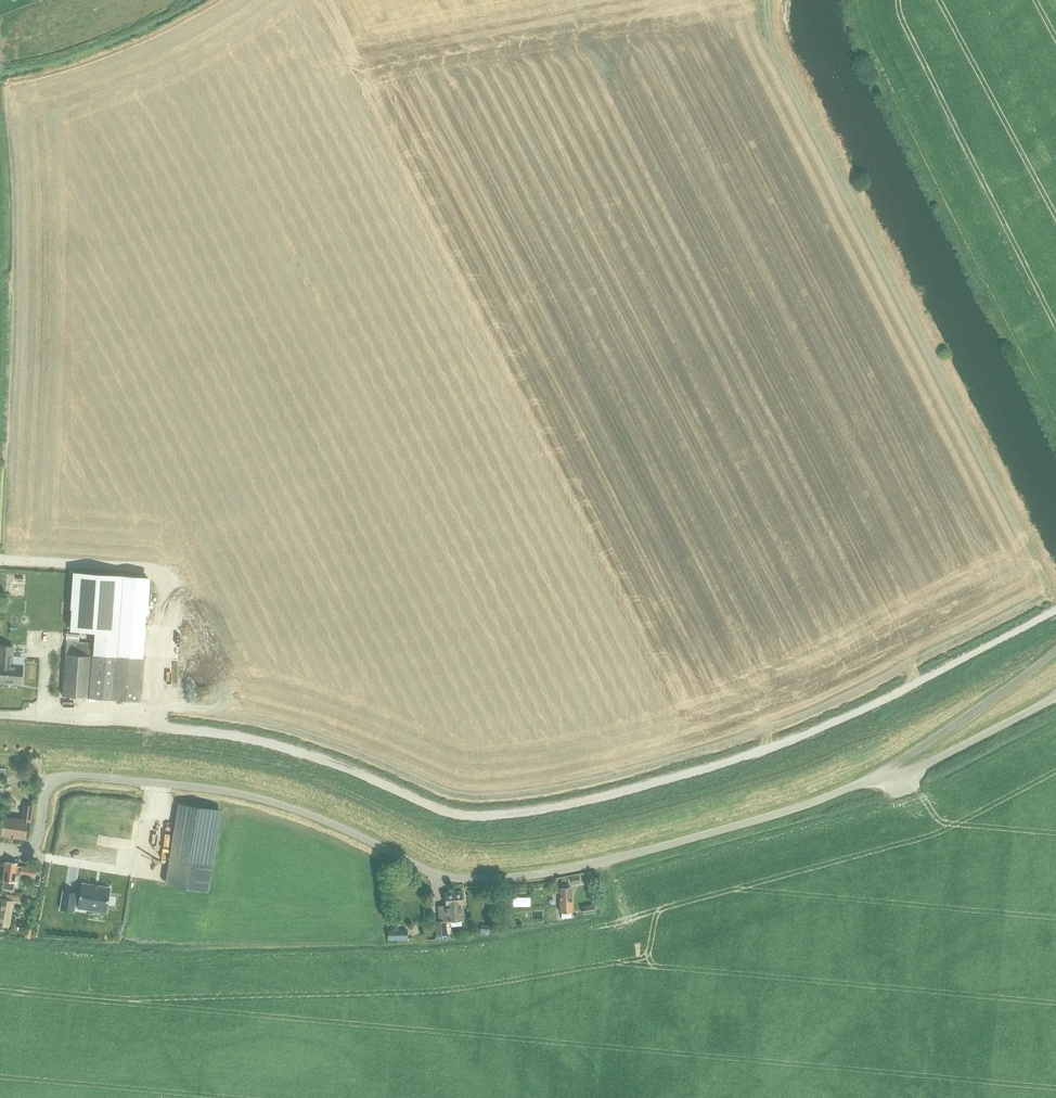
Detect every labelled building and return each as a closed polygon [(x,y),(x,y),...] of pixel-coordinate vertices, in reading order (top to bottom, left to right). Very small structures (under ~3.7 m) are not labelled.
[(147,604),(149,579),(145,579),(123,577),(74,574),(70,630),(95,632),(94,643),(67,640),(63,696),(140,701),(143,657),(144,657),(144,647),(145,635),(147,604)] [(22,686),(23,667),(12,666),(14,649),(1,648),(0,661),(0,685),(22,686)] [(212,666),(215,676),(221,675),(218,664),(212,666)] [(38,764),(38,757),(30,756),(29,763),(38,764)] [(1,835),(24,838),(26,838),(26,836),(28,820),(31,820),(33,805),(26,804),(24,819),(3,816),(1,835)] [(166,882),(209,889),(221,812),(178,805),(166,882)] [(4,880),(3,887),(14,888),(15,882),(16,874),(31,876),(32,868),(17,865),(18,863),(6,862),(4,880)] [(579,876),(571,877),(571,878),(568,878),(568,884),(572,883),(572,884),(580,883),(579,876)] [(62,900),(61,909),(69,910),(74,911),(74,909),(75,907),(80,908),(85,908),(85,907),(85,906),(86,904),(86,903),(97,905),(105,906),(106,906),(106,907),(106,909),(106,912),(107,906),(109,897),(110,888),(82,883),(81,890),(80,894),(79,894),(77,894),(77,893),(70,892),(64,891),(62,900)] [(571,917),(571,912),(572,912),(571,888),(560,888),(561,913),(562,913),(562,918),(571,917)] [(463,898),(462,891),(453,892),(446,892),(446,897),(447,905),(442,906),(439,906),(439,908),(439,915),(440,921),(450,921),(451,921),(451,920),(462,919),(462,909),(461,905),(463,905),(463,898)] [(7,900),(3,899),(0,911),(0,925),(8,927),(13,901),(22,903),(23,897),(8,894),(7,900)] [(127,912),(129,900),(114,898),(112,910),(127,912)] [(583,914),(596,912),(596,911),(599,911),(598,905),(595,905),(595,903),(582,905),(583,914)] [(446,924),(440,925),(438,925),(436,925),(436,924),(436,922),(435,922),(437,935),(439,935),(447,934),(446,929),(446,924)] [(407,929),(388,929),(388,940),(407,940),(407,929)]
